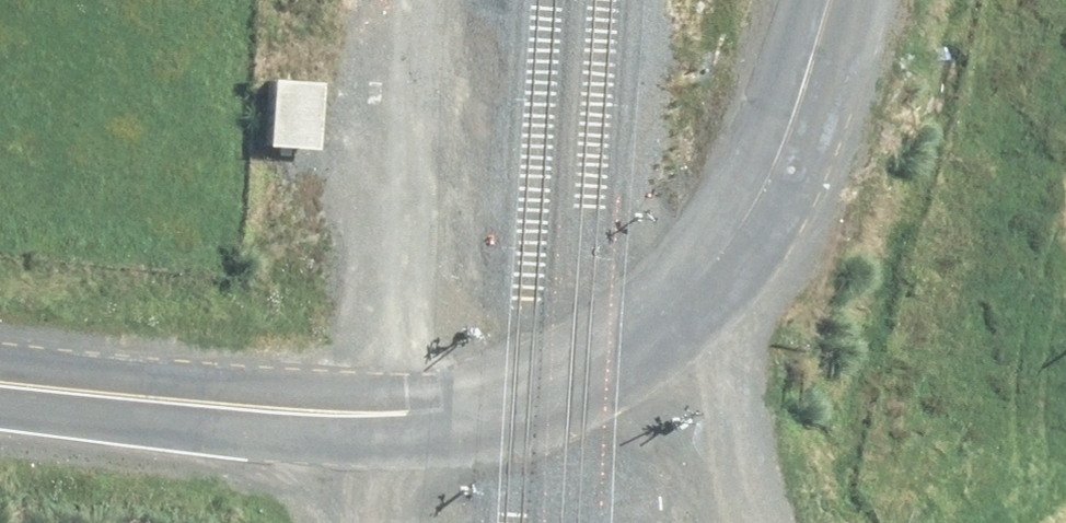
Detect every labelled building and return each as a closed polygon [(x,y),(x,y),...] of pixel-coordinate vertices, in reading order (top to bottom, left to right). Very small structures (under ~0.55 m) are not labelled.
[(318,68),(259,66),(255,153),(314,155),(318,68)]
